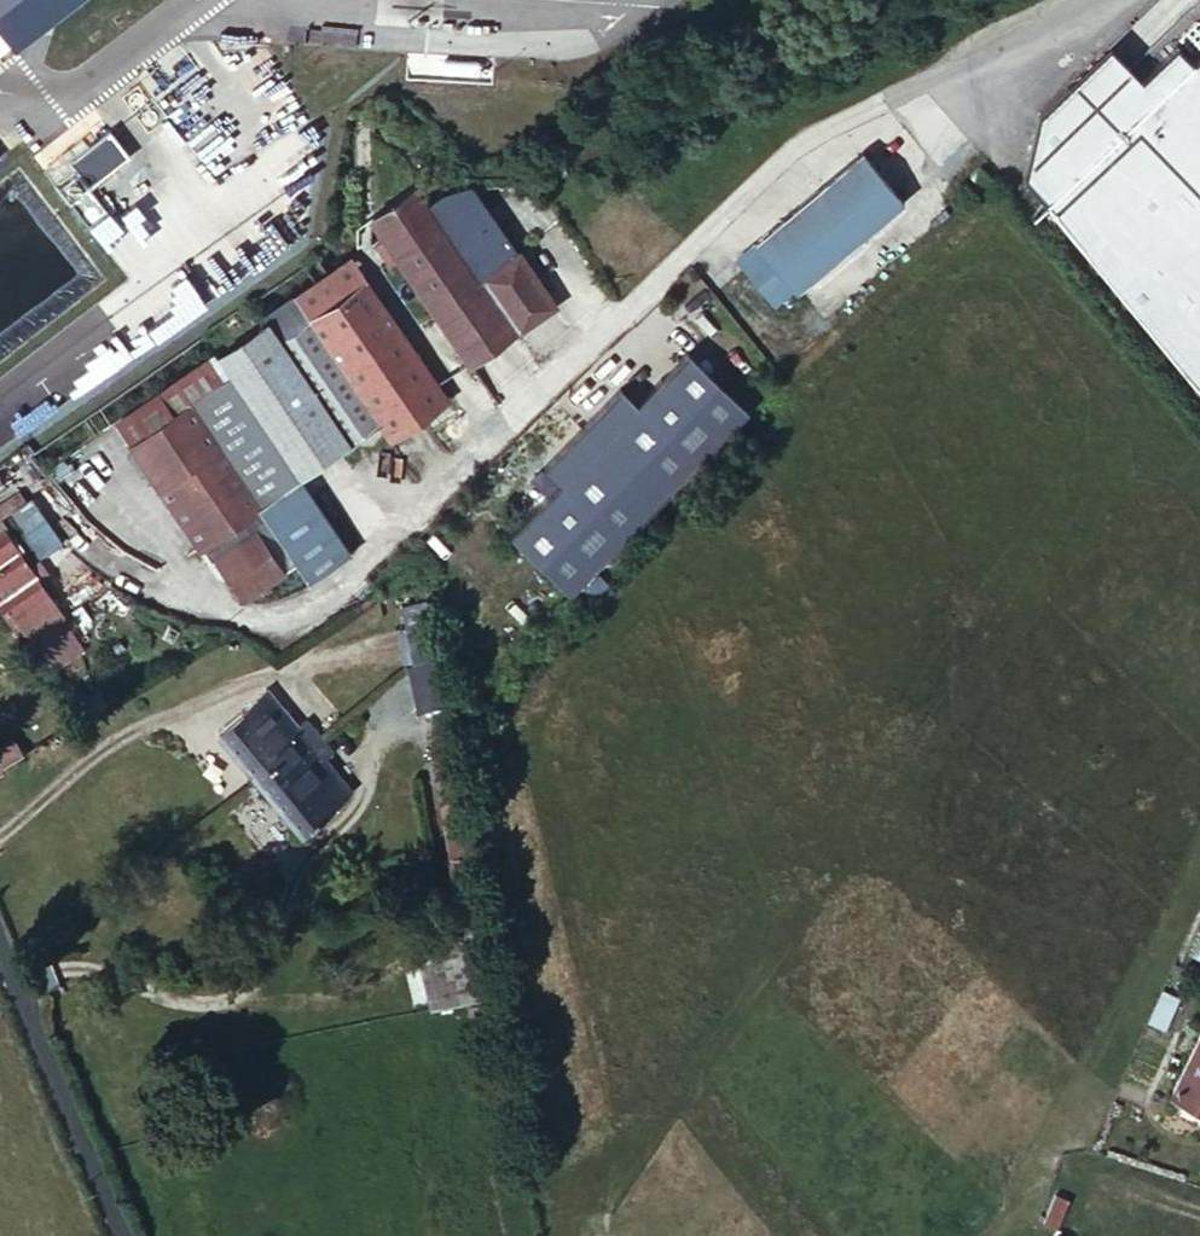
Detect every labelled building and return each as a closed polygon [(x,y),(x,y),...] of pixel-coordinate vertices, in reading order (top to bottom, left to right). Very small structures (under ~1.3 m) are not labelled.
[(15,48),(78,0),(0,0),(0,28),(15,48)] [(1199,386),(1199,54),(1188,66),(1171,48),(1130,89),(1147,106),(1112,140),(1063,91),(1034,119),(1021,183),(1193,392),(1199,386)] [(1112,140),(1147,106),(1130,89),(1098,57),(1063,91),(1112,140)] [(902,202),(862,153),(755,244),(756,245),(737,261),(777,308),(809,281),(902,202)] [(373,207),(383,220),(474,356),(558,296),(478,177),(438,186),(428,170),(405,186),(390,195),(373,207)] [(125,213),(153,252),(191,224),(163,186),(125,213)] [(181,314),(287,248),(269,220),(255,229),(246,214),(154,272),(181,314)] [(349,242),(290,282),(384,417),(394,432),(450,392),(349,242)] [(384,417),(290,282),(259,302),(201,339),(297,476),(384,417)] [(297,476),(201,339),(185,350),(164,362),(151,369),(120,391),(134,412),(117,424),(198,543),(257,503),(297,476)] [(743,400),(687,346),(636,399),(616,380),(538,460),(554,475),(508,523),(568,580),(743,400)] [(120,391),(103,403),(117,424),(134,412),(120,391)] [(349,551),(297,476),(257,503),(309,579),(350,551),(349,551)] [(6,630),(16,624),(33,648),(60,632),(3,531),(0,526),(0,620),(6,630)] [(213,555),(240,596),(283,568),(253,528),(213,555)] [(400,604),(405,627),(425,622),(420,600),(400,604)] [(412,660),(434,656),(425,622),(405,627),(412,660)] [(70,650),(60,632),(33,648),(44,664),(70,650)] [(440,683),(434,656),(412,660),(418,689),(440,683)] [(218,730),(254,773),(282,753),(287,754),(295,747),(298,748),(309,740),(296,725),(266,688),(218,730)] [(309,740),(317,734),(304,719),(296,725),(309,740)] [(331,750),(317,734),(309,740),(323,756),(331,750)] [(21,756),(10,737),(0,743),(0,769),(21,756)] [(282,753),(254,773),(256,776),(267,789),(302,831),(352,791),(323,756),(309,740),(298,748),(295,747),(287,754),(282,753)] [(267,789),(256,776),(248,782),(258,795),(267,789)] [(444,833),(466,829),(462,806),(441,809),(444,833)] [(453,894),(476,889),(466,829),(444,833),(453,894)] [(494,999),(476,889),(453,894),(446,940),(422,973),(430,1011),(494,999)] [(1173,1011),(1158,1004),(1150,1021),(1164,1028),(1173,1011)] [(495,1005),(472,1009),(475,1028),(498,1024),(495,1005)] [(1174,1097),(1199,1109),(1199,1043),(1174,1097)] [(1055,1226),(1068,1199),(1055,1193),(1042,1221),(1055,1226)] [(1082,1205),(1068,1199),(1055,1226),(1069,1233),(1082,1205)] [(1158,1235),(1176,1235),(1182,1225),(1166,1218),(1158,1235)] [(1056,1234),(1033,1224),(1027,1235),(1055,1235),(1056,1234)]
